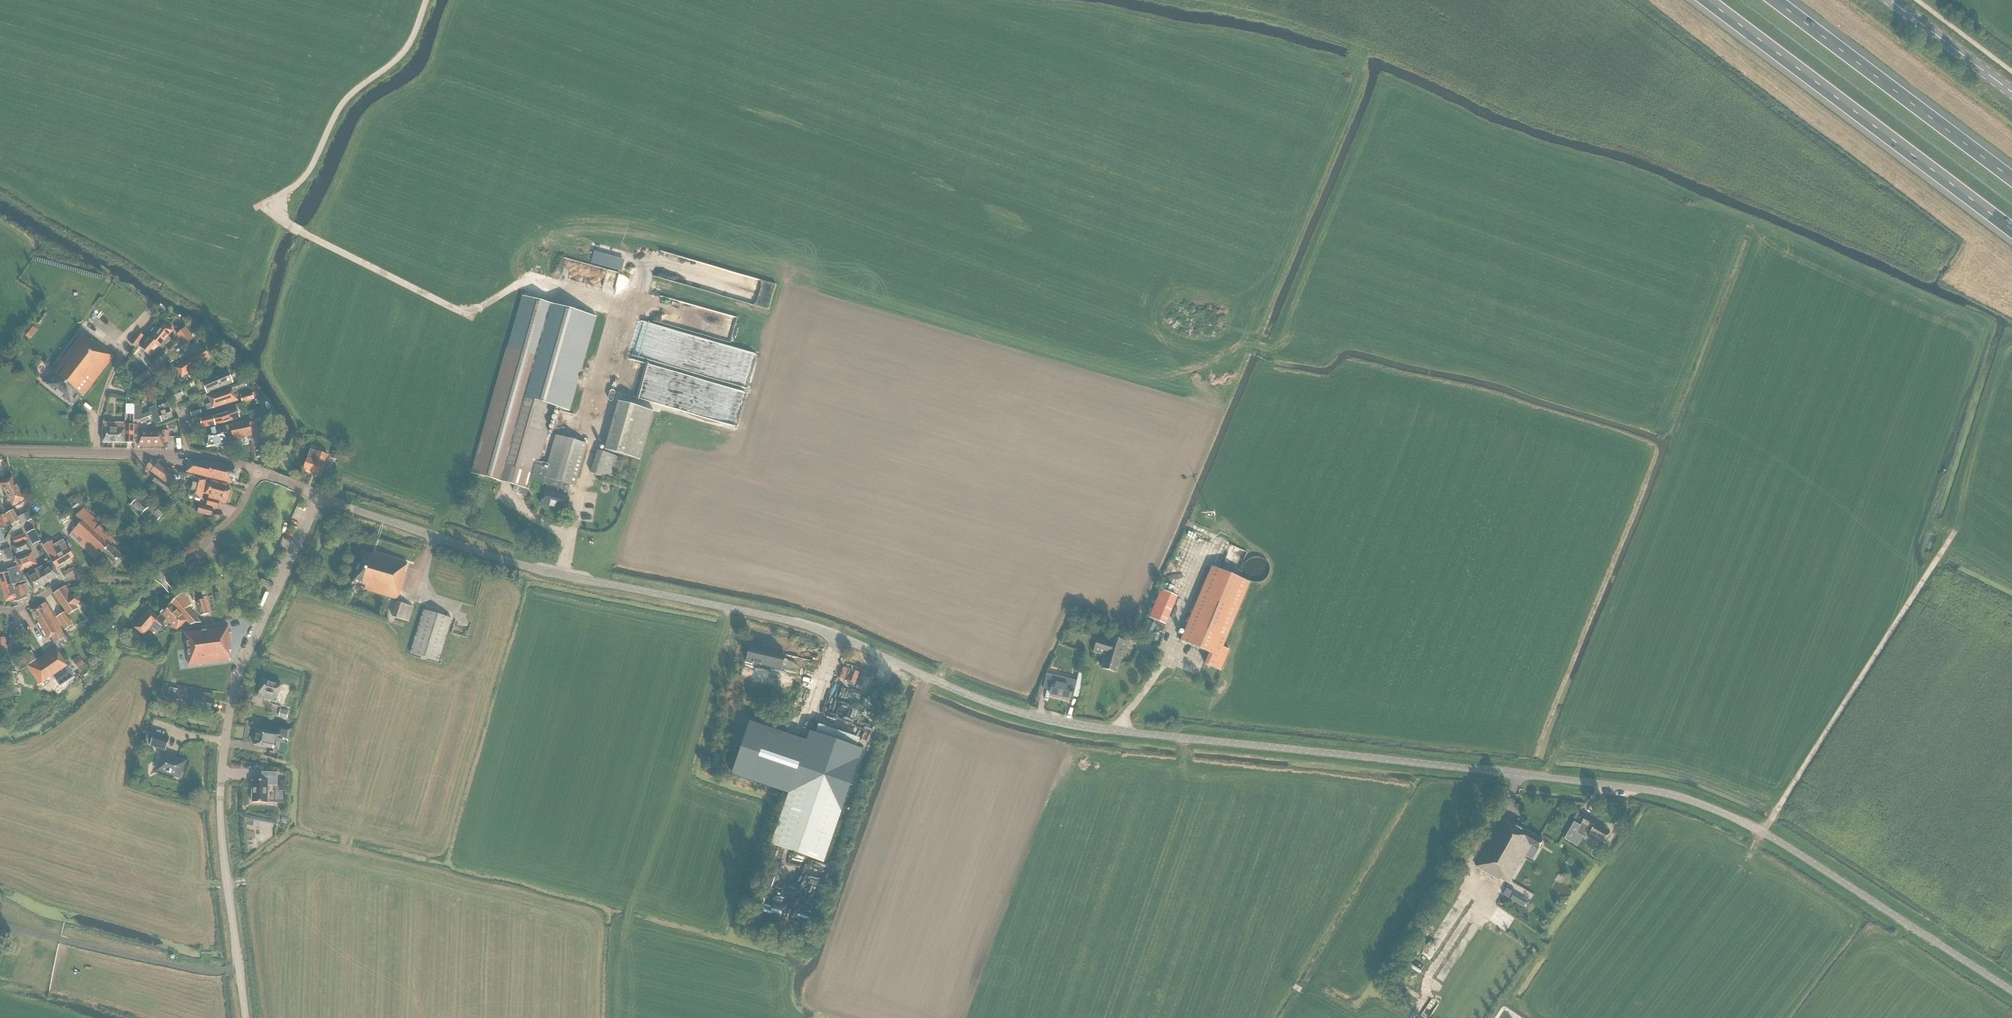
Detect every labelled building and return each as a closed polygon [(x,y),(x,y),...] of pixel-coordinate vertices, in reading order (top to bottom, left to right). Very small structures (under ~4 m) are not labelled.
[(521,488),(519,495),(526,496),(528,490),(530,483),(543,486),(543,484),(547,485),(546,490),(545,490),(541,505),(563,511),(567,496),(562,494),(565,484),(575,486),(587,445),(556,436),(548,465),(538,462),(555,408),(568,412),(595,318),(523,298),(473,474),(521,488)] [(645,320),(637,357),(681,367),(682,360),(688,361),(692,341),(685,339),(687,330),(645,320)] [(152,338),(151,338),(160,347),(162,349),(170,339),(168,337),(173,331),(164,324),(158,330),(155,327),(150,332),(154,336),(152,338)] [(186,327),(176,335),(185,345),(194,338),(186,327)] [(147,340),(143,338),(144,336),(139,332),(131,344),(136,348),(138,344),(141,346),(140,347),(151,357),(160,347),(151,338),(152,338),(150,337),(147,340)] [(91,340),(83,334),(44,383),(73,406),(81,395),(83,397),(114,356),(92,339),(91,340)] [(190,372),(195,379),(201,376),(195,368),(210,357),(198,341),(188,348),(193,355),(176,368),(182,378),(190,372)] [(141,374),(146,379),(153,371),(147,366),(141,374)] [(202,382),(207,394),(234,383),(229,371),(202,382)] [(747,386),(749,377),(743,375),(742,379),(737,378),(735,383),(747,386)] [(130,387),(133,394),(143,390),(140,383),(130,387)] [(207,410),(238,401),(233,389),(209,396),(211,404),(206,406),(207,410)] [(183,395),(181,390),(173,393),(176,399),(183,395)] [(252,393),(240,396),(242,403),(254,399),(252,393)] [(158,404),(160,409),(168,406),(166,401),(158,404)] [(605,450),(640,460),(653,412),(619,402),(605,450)] [(142,420),(151,415),(155,424),(173,417),(169,408),(158,412),(155,405),(149,408),(150,411),(141,415),(142,404),(134,404),(134,415),(135,420),(142,420)] [(224,423),(229,421),(230,425),(236,424),(234,420),(240,418),(237,409),(235,405),(217,411),(190,418),(192,423),(198,421),(198,419),(200,418),(202,428),(216,426),(216,425),(224,423)] [(258,416),(256,411),(248,414),(251,420),(258,416)] [(102,443),(125,443),(134,443),(135,420),(134,415),(126,415),(125,425),(103,424),(102,443)] [(203,431),(207,447),(229,443),(227,434),(232,433),(233,440),(252,436),(249,422),(236,424),(230,425),(203,431)] [(138,446),(163,447),(163,443),(169,443),(169,431),(138,431),(138,446)] [(316,452),(311,450),(308,457),(303,469),(322,476),(326,464),(325,464),(328,456),(316,451),(316,452)] [(613,481),(614,479),(621,458),(598,451),(591,473),(613,481)] [(339,454),(333,452),(330,459),(337,461),(339,454)] [(208,477),(232,484),(236,469),(205,462),(205,464),(189,460),(186,472),(195,475),(208,477)] [(153,482),(160,487),(165,482),(171,474),(157,465),(152,461),(146,468),(152,472),(151,472),(157,477),(153,482)] [(202,500),(207,480),(208,477),(195,475),(195,477),(194,477),(190,496),(202,500)] [(14,506),(26,498),(12,476),(0,484),(14,506)] [(182,494),(186,487),(177,481),(178,481),(170,476),(166,482),(173,487),(173,488),(182,494)] [(220,502),(226,504),(227,500),(228,500),(231,490),(227,489),(228,485),(211,480),(210,484),(208,484),(205,494),(209,495),(207,505),(218,508),(220,502)] [(165,482),(160,487),(169,494),(173,488),(165,482)] [(160,517),(140,497),(131,506),(152,526),(160,517)] [(213,509),(200,506),(198,513),(211,517),(213,509)] [(81,522),(69,535),(96,560),(101,555),(115,568),(124,558),(110,545),(115,541),(95,522),(96,520),(84,508),(75,517),(81,522)] [(31,509),(25,513),(29,519),(35,514),(31,509)] [(14,510),(6,515),(12,525),(20,521),(14,510)] [(27,533),(33,545),(40,541),(34,529),(27,533)] [(24,533),(12,538),(15,545),(13,546),(17,555),(30,550),(26,541),(27,541),(24,533)] [(74,557),(65,539),(55,544),(53,540),(44,545),(57,568),(74,557)] [(404,573),(407,563),(375,554),(375,555),(362,552),(353,584),(365,588),(364,590),(398,600),(406,574),(404,573)] [(19,567),(11,570),(10,569),(0,572),(0,581),(2,588),(16,583),(26,580),(22,571),(37,565),(32,553),(15,559),(19,567)] [(52,564),(50,561),(38,568),(38,569),(46,584),(59,576),(52,564)] [(32,572),(25,576),(27,579),(34,591),(46,584),(38,569),(38,568),(37,566),(30,570),(32,572)] [(1209,653),(1205,664),(1220,671),(1229,650),(1222,647),(1249,582),(1212,567),(1180,641),(1209,653)] [(17,587),(16,583),(2,588),(6,601),(15,598),(16,602),(27,597),(26,594),(31,592),(28,584),(17,587)] [(54,594),(68,615),(78,609),(76,605),(80,602),(74,594),(72,596),(65,586),(54,594)] [(1149,618),(1165,625),(1177,596),(1161,590),(1149,618)] [(176,630),(187,620),(189,624),(201,622),(189,608),(192,605),(185,593),(179,596),(161,613),(161,614),(159,616),(164,622),(167,620),(176,630)] [(207,596),(203,597),(204,599),(196,601),(200,616),(208,614),(208,613),(211,613),(207,600),(208,600),(207,596)] [(392,617),(401,620),(401,619),(409,622),(413,607),(405,605),(397,602),(392,617)] [(53,614),(46,603),(32,610),(39,622),(53,614)] [(452,618),(423,610),(410,653),(439,662),(452,618)] [(150,611),(134,628),(140,633),(143,635),(151,627),(157,633),(165,624),(163,623),(164,622),(159,616),(158,618),(150,611)] [(73,625),(64,612),(57,617),(65,631),(73,625)] [(39,622),(48,639),(51,637),(55,643),(63,638),(60,632),(63,631),(53,614),(39,622)] [(185,632),(189,666),(230,661),(229,651),(231,651),(228,626),(185,632)] [(1101,668),(1116,672),(1119,661),(1121,661),(1127,643),(1111,638),(1110,641),(1098,637),(1094,652),(1104,655),(1102,659),(1104,659),(1101,668)] [(23,639),(16,643),(20,649),(26,645),(23,639)] [(786,655),(751,643),(746,658),(781,670),(794,675),(797,668),(784,660),(786,655)] [(20,654),(24,660),(21,662),(24,668),(27,666),(37,660),(30,648),(20,654)] [(40,685),(53,676),(59,686),(66,681),(74,676),(56,649),(38,660),(28,667),(40,685)] [(78,656),(72,660),(78,669),(84,665),(78,656)] [(195,675),(207,674),(207,676),(219,674),(217,665),(206,666),(206,667),(194,668),(195,675)] [(1049,694),(1070,699),(1074,681),(1046,674),(1042,689),(1050,691),(1049,694)] [(282,686),(263,680),(258,697),(277,703),(282,686)] [(169,688),(166,700),(175,702),(178,690),(169,688)] [(196,691),(195,697),(193,708),(210,711),(212,699),(213,694),(196,691)] [(279,717),(279,720),(282,721),(283,718),(287,719),(289,711),(281,709),(279,717)] [(771,845),(823,863),(862,750),(809,732),(806,741),(749,722),(731,775),(788,794),(771,845)] [(290,730),(279,728),(277,739),(288,741),(290,730)] [(257,730),(254,745),(273,749),(276,733),(257,730)] [(165,751),(170,738),(154,733),(150,746),(165,751)] [(720,763),(723,754),(715,751),(712,761),(720,763)] [(157,771),(180,778),(185,762),(162,754),(157,771)] [(278,786),(278,773),(262,772),(262,781),(253,780),(252,803),(268,803),(268,785),(278,786)] [(1611,834),(1606,831),(1607,830),(1586,817),(1577,832),(1587,839),(1590,834),(1605,843),(1611,834)] [(1476,867),(1500,880),(1501,879),(1509,884),(1510,883),(1516,886),(1501,908),(1519,921),(1540,891),(1521,878),(1519,882),(1512,878),(1531,846),(1538,850),(1543,841),(1504,818),(1476,867)] [(1432,1016),(1434,1017),(1491,1017),(1534,954),(1492,926),(1432,1016)]
